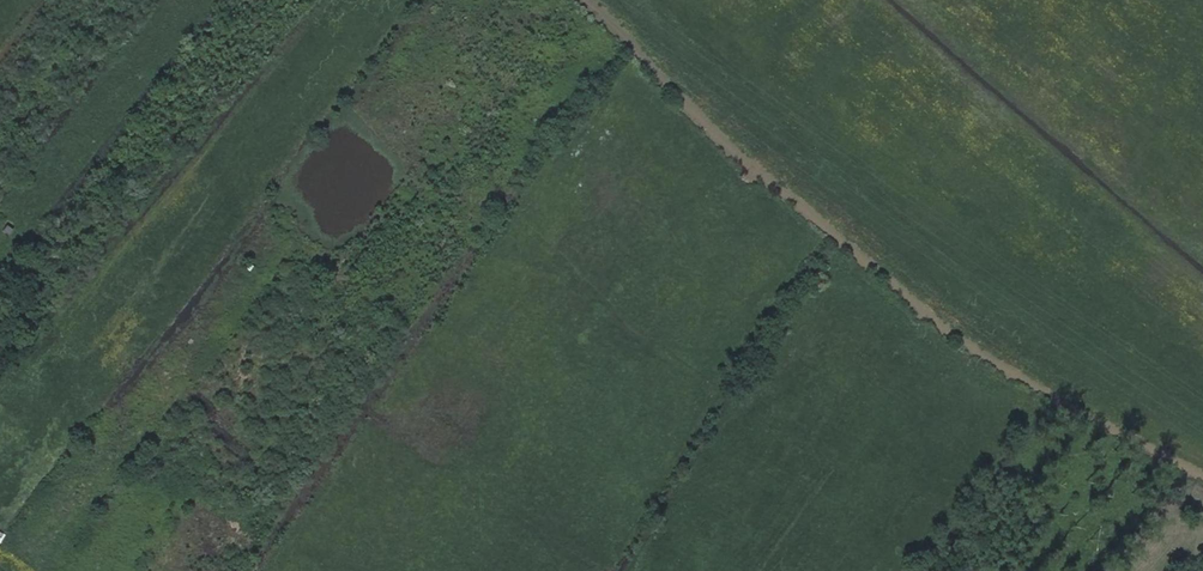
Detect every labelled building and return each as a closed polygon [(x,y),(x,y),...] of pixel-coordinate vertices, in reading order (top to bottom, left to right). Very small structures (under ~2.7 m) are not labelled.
[(161,492),(169,498),(174,491),(166,485),(161,492)]
